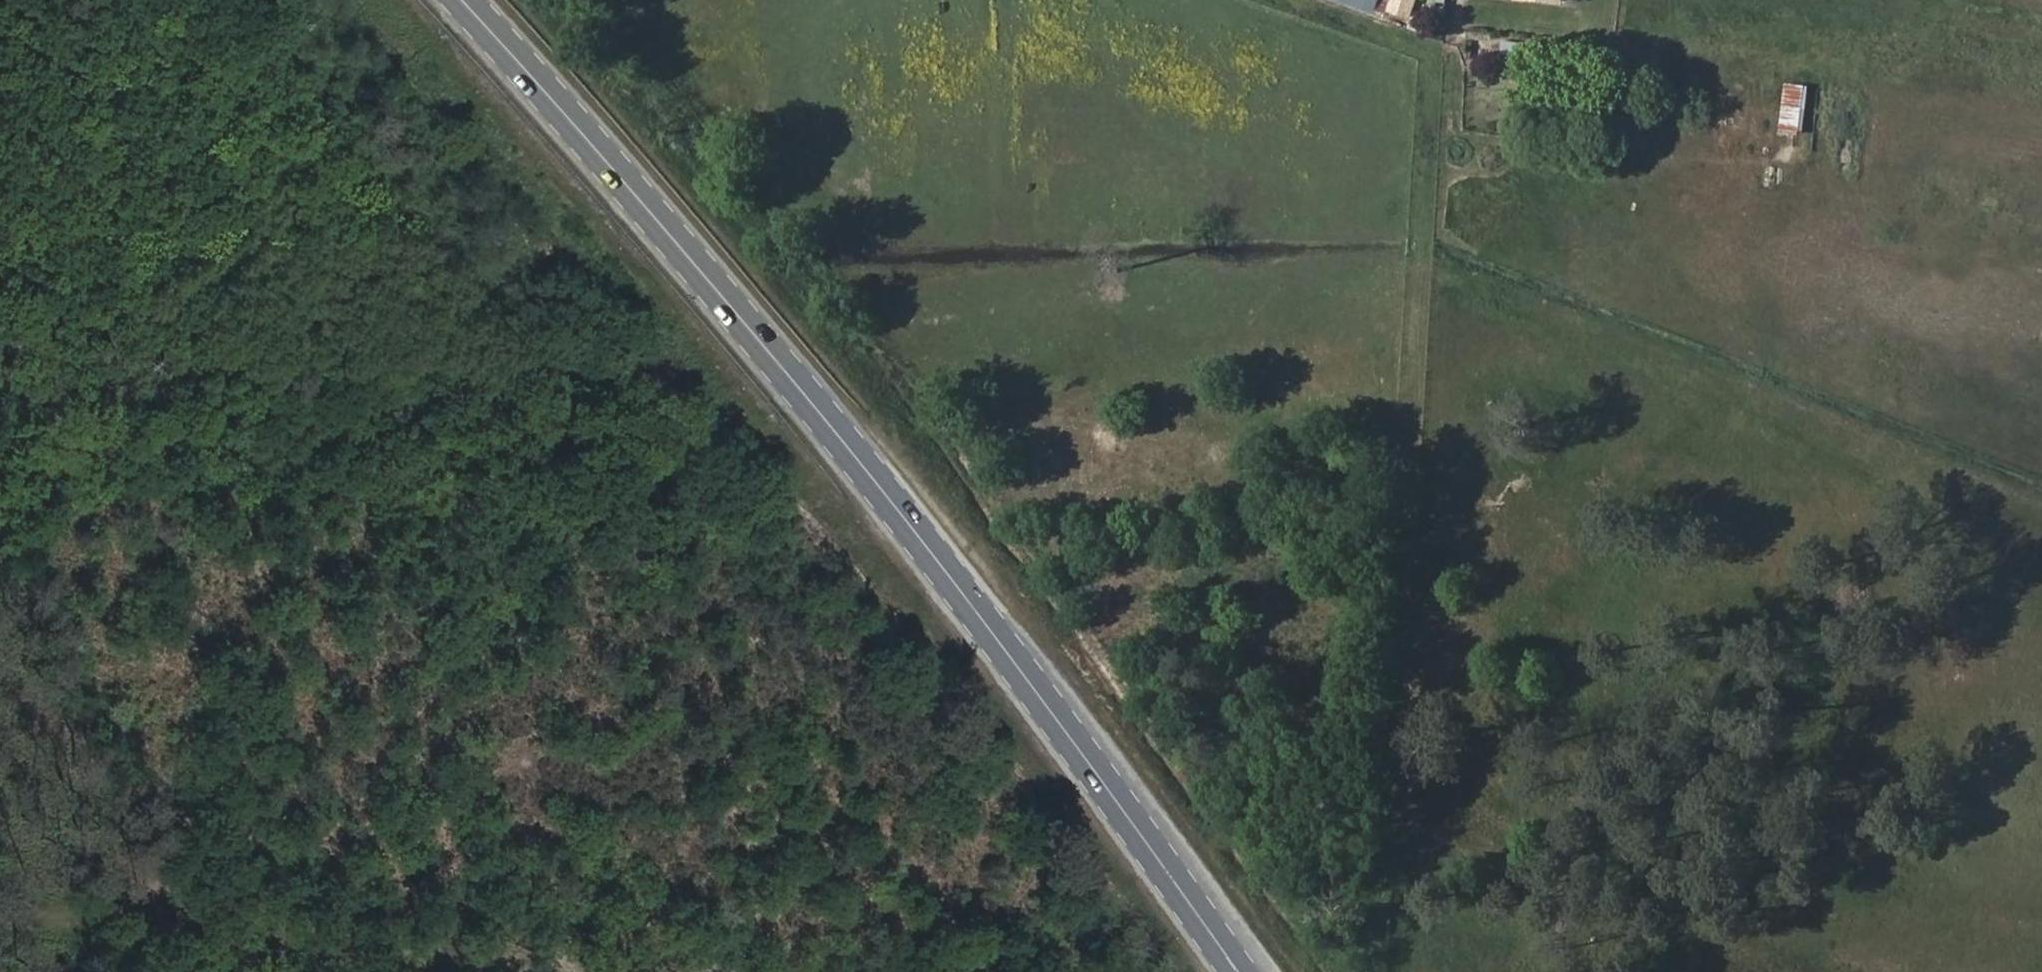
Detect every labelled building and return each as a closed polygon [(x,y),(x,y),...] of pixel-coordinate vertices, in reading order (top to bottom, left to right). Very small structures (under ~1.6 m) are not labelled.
[(1368,9),(1372,0),(1340,0),(1368,9)] [(1413,0),(1395,0),(1390,12),(1406,17),(1413,0)] [(1803,136),(1807,86),(1783,84),(1779,134),(1803,136)]
